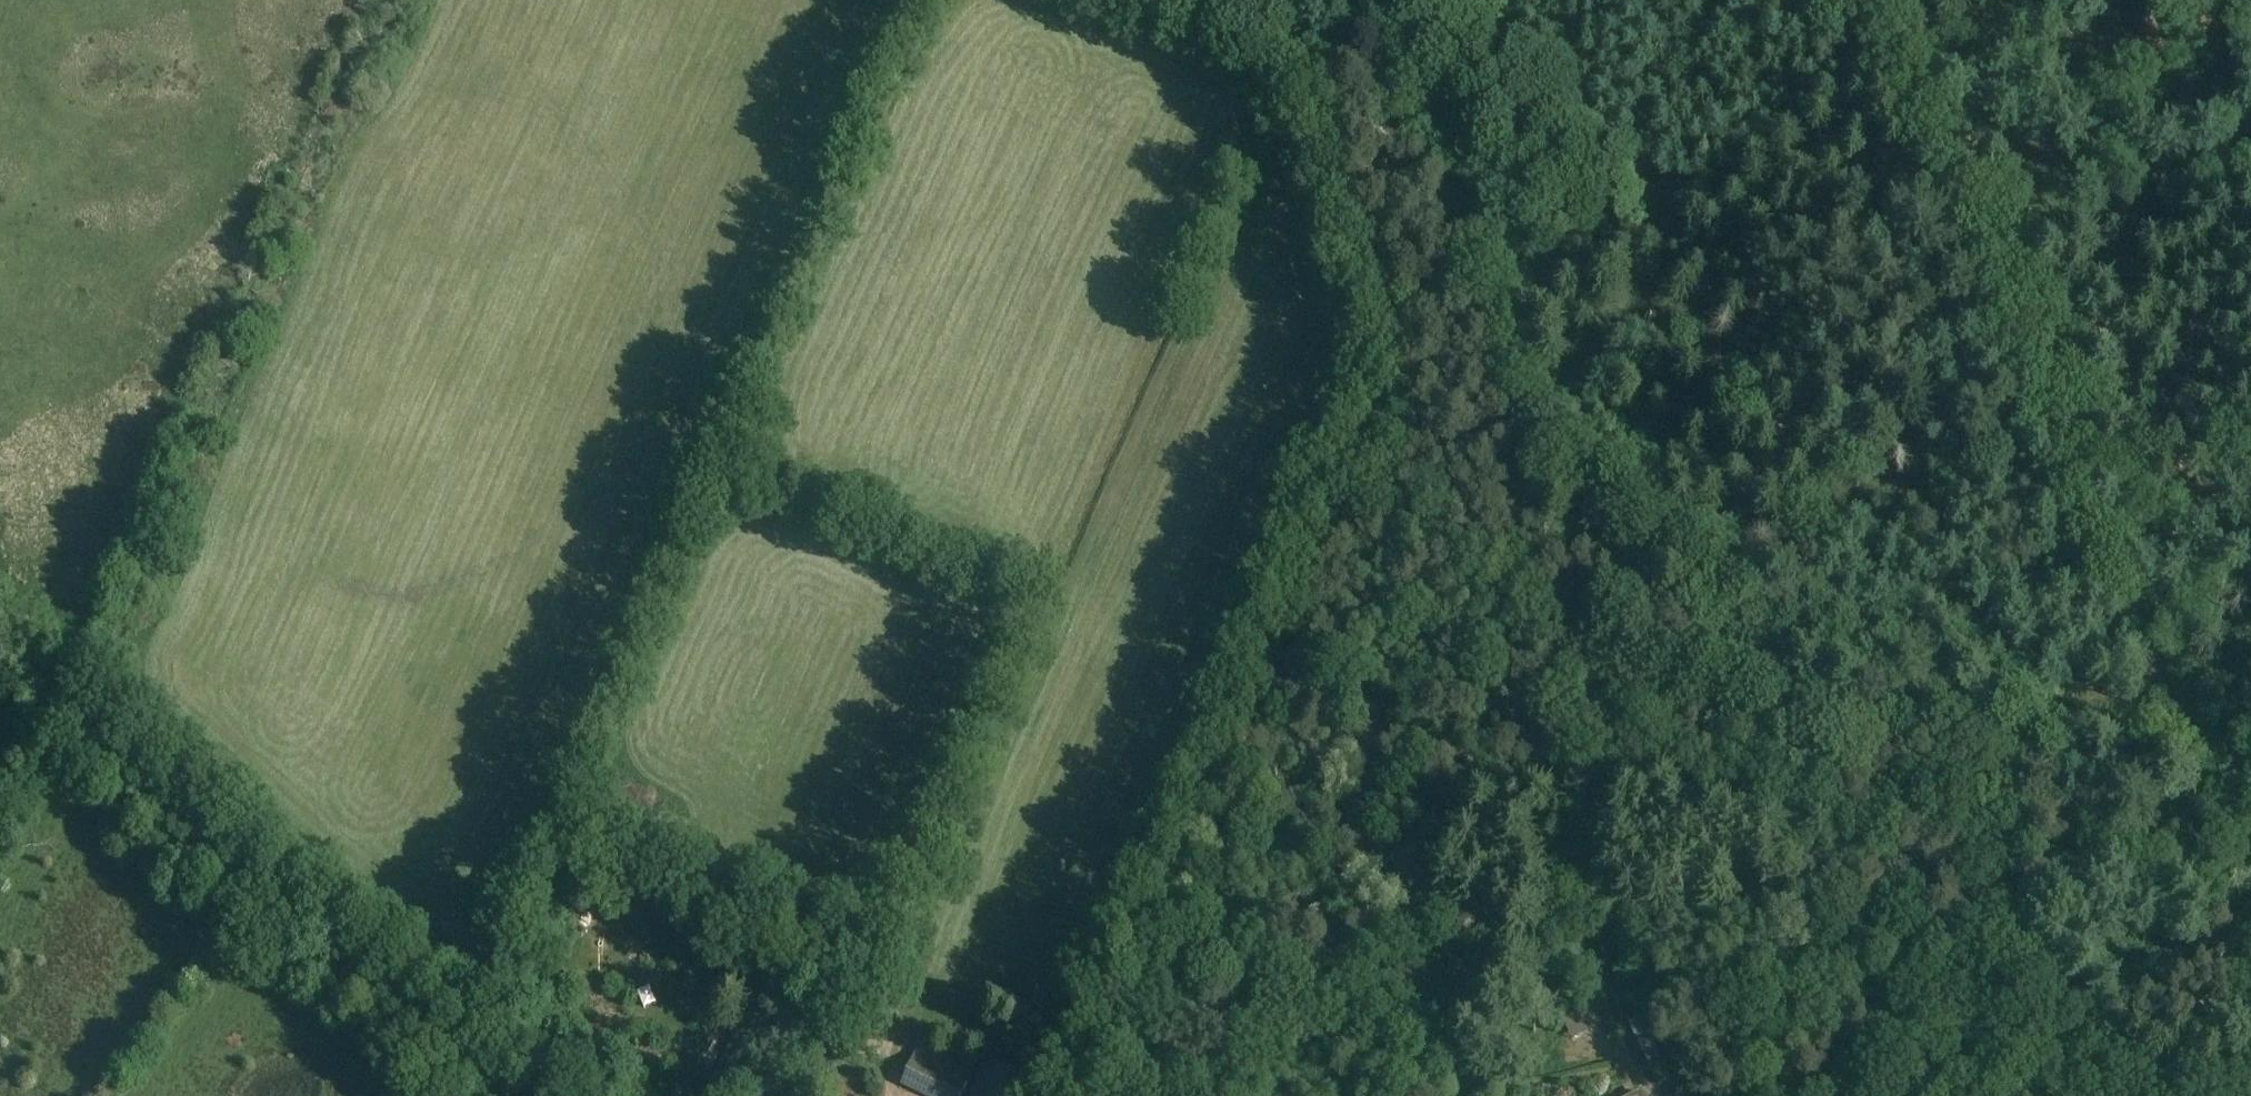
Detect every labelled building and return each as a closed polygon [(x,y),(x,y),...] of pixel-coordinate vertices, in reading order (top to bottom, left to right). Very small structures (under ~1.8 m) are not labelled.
[(1636,1042),(1650,1035),(1635,1007),(1622,1013),(1636,1042)] [(1659,1084),(1670,1078),(1649,1038),(1638,1043),(1659,1084)] [(921,1042),(900,1087),(919,1095),(960,1095),(966,1083),(948,1075),(955,1061),(943,1055),(944,1053),(921,1042)] [(1023,1079),(987,1060),(968,1095),(1015,1095),(1023,1079)]
